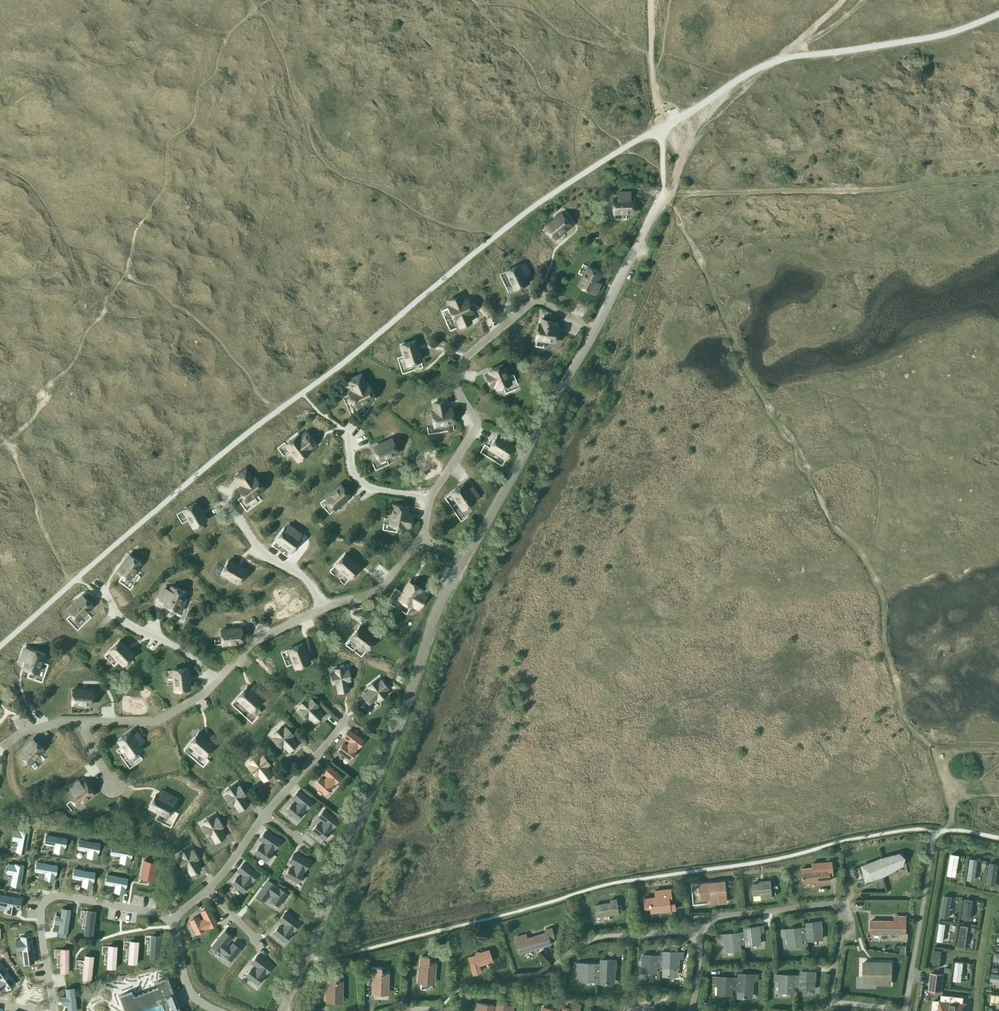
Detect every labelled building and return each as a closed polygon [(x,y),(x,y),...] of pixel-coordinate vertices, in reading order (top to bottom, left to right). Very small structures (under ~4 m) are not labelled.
[(619,191),(619,198),(614,198),(615,213),(635,212),(634,198),(632,198),(632,190),(619,191)] [(555,238),(571,225),(562,214),(546,227),(555,238)] [(519,265),(507,271),(516,289),(528,283),(525,276),(531,273),(526,262),(520,265),(519,265)] [(589,267),(579,285),(596,294),(602,283),(597,281),(601,274),(589,267)] [(460,296),(448,300),(451,306),(448,307),(454,320),(456,319),(459,327),(471,322),(468,314),(473,312),(467,299),(462,301),(460,296)] [(539,324),(537,338),(557,342),(559,328),(555,327),(556,321),(543,319),(542,325),(539,324)] [(414,341),(401,345),(407,364),(420,360),(414,341)] [(491,374),(486,376),(491,386),(495,384),(498,389),(510,383),(502,364),(489,370),(491,374)] [(349,379),(355,391),(349,393),(355,406),(373,398),(367,385),(365,387),(364,384),(365,383),(361,374),(349,379)] [(454,422),(451,408),(447,409),(445,401),(433,403),(435,411),(432,412),(434,426),(454,422)] [(297,436),(286,445),(298,460),(309,452),(307,449),(314,443),(305,432),(298,438),(297,436)] [(514,447),(497,436),(489,448),(506,458),(514,447)] [(397,452),(392,439),(373,447),(379,460),(397,452)] [(236,476),(243,486),(239,489),(247,500),(263,488),(255,477),(253,478),(246,469),(236,476)] [(350,495),(340,485),(325,498),(335,509),(350,495)] [(473,486),(467,490),(463,485),(451,493),(463,509),(480,497),(473,486)] [(206,520),(196,503),(184,510),(194,527),(206,520)] [(390,524),(404,527),(404,526),(409,527),(412,514),(406,513),(407,507),(394,505),(390,524)] [(284,528),(276,539),(292,551),(300,540),(296,537),(299,534),(292,529),(293,528),(289,525),(286,529),(284,528)] [(350,578),(359,568),(345,554),(335,564),(350,578)] [(140,563),(129,555),(117,571),(128,579),(140,563)] [(239,583),(246,570),(228,561),(221,573),(239,583)] [(409,582),(399,599),(411,606),(412,605),(418,609),(427,595),(420,591),(421,589),(409,582)] [(162,591),(158,601),(165,603),(164,605),(177,610),(178,609),(180,610),(186,598),(183,596),(185,592),(172,586),(169,594),(162,591)] [(82,595),(68,609),(77,619),(92,606),(82,595)] [(375,639),(359,626),(351,638),(366,650),(375,639)] [(222,644),(242,642),(241,628),(221,630),(222,644)] [(133,655),(119,641),(109,651),(123,665),(133,655)] [(309,662),(301,644),(289,649),(296,668),(309,662)] [(31,649),(30,650),(23,648),(19,659),(26,662),(24,668),(37,673),(44,654),(31,649)] [(345,670),(344,667),(334,669),(334,672),(331,673),(333,683),(336,683),(338,692),(348,690),(347,681),(350,680),(348,670),(345,670)] [(175,690),(189,688),(187,668),(173,670),(175,690)] [(378,682),(376,680),(368,686),(370,689),(362,695),(369,703),(376,697),(379,700),(387,694),(385,691),(388,688),(381,680),(378,682)] [(249,690),(246,687),(237,697),(252,711),(261,701),(257,697),(261,693),(253,685),(249,690)] [(93,690),(73,689),(72,703),(92,704),(93,690)] [(308,700),(305,698),(298,705),(300,708),(298,710),(305,718),(308,715),(315,722),(322,714),(315,708),(318,705),(310,698),(308,700)] [(283,744),(289,751),(297,744),(290,737),(293,734),(285,727),(283,729),(280,727),(273,734),(275,737),(273,739),(280,747),(283,744)] [(198,733),(189,743),(204,756),(213,746),(213,745),(217,740),(204,729),(201,732),(204,734),(202,736),(198,733)] [(363,740),(349,729),(344,736),(350,741),(347,746),(343,743),(338,750),(349,758),(354,751),(357,747),(358,747),(363,740)] [(132,735),(130,732),(118,740),(130,757),(141,748),(138,744),(143,741),(137,732),(132,735)] [(29,763),(43,749),(33,739),(19,754),(29,763)] [(258,772),(264,780),(272,774),(266,766),(269,764),(263,755),(260,758),(258,755),(249,761),(252,764),(249,766),(255,774),(258,772)] [(341,776),(328,764),(322,771),(328,776),(324,780),(321,777),(315,784),(325,793),(331,787),(331,786),(334,782),(335,782),(341,776)] [(77,806),(93,794),(84,782),(81,785),(78,780),(69,787),(72,791),(68,795),(77,806)] [(233,803),(239,810),(248,804),(242,796),(245,794),(239,786),(236,788),(234,785),(225,791),(227,794),(224,796),(231,805),(233,803)] [(149,806),(167,816),(174,803),(173,803),(175,797),(162,790),(159,796),(156,794),(149,806)] [(312,801),(299,790),(293,797),(299,802),(296,806),(292,803),(287,810),(297,819),(303,812),(302,812),(306,808),(312,801)] [(324,810),(318,817),(325,822),(322,826),(318,823),(313,830),(324,838),(329,831),(332,827),(338,820),(324,810)] [(211,834),(216,842),(225,836),(220,828),(223,826),(217,817),(214,819),(212,816),(203,821),(205,825),(202,827),(208,836),(211,834)] [(14,830),(12,840),(18,841),(18,844),(17,844),(16,850),(17,850),(16,851),(25,853),(29,832),(20,831),(14,830)] [(265,831),(260,838),(267,843),(264,847),(260,845),(255,852),(266,860),(271,853),(271,852),(274,848),(279,841),(265,831)] [(46,835),(44,843),(45,844),(51,845),(55,845),(54,851),(63,853),(64,847),(65,847),(66,838),(46,835)] [(79,840),(77,848),(79,849),(84,850),(88,850),(87,856),(96,858),(97,852),(98,852),(100,844),(79,840)] [(112,845),(110,854),(111,854),(117,855),(121,856),(119,862),(129,863),(130,857),(131,857),(132,849),(112,845)] [(186,866),(191,874),(200,869),(195,860),(198,859),(192,850),(189,852),(187,848),(179,854),(181,857),(178,859),(183,868),(186,866)] [(286,875),(298,882),(302,874),(304,869),(305,869),(309,862),(293,853),(289,861),(297,865),(294,870),(290,867),(286,875)] [(881,861),(862,866),(866,880),(883,876),(882,870),(902,865),(899,853),(880,858),(881,861)] [(956,875),(960,854),(951,853),(947,874),(956,875)] [(975,880),(978,859),(970,857),(967,878),(975,880)] [(143,860),(141,874),(147,876),(147,879),(157,881),(158,875),(154,874),(156,863),(143,860)] [(802,883),(830,880),(830,874),(833,874),(832,861),(812,863),(812,868),(801,869),(802,883)] [(36,862),(35,871),(36,871),(42,872),(45,872),(44,879),(54,880),(55,874),(56,874),(57,866),(36,862)] [(995,884),(998,863),(990,862),(987,883),(995,884)] [(8,863),(7,873),(13,874),(12,878),(12,877),(11,883),(11,885),(19,886),(23,865),(15,864),(15,865),(8,863)] [(257,873),(243,863),(238,870),(245,875),(241,879),(237,876),(232,883),(243,892),(248,885),(248,884),(251,880),(252,880),(257,873)] [(74,869),(72,877),(74,877),(73,878),(79,879),(79,878),(83,879),(82,885),(91,887),(92,881),(93,881),(95,872),(74,869)] [(106,874),(105,883),(106,883),(106,884),(112,885),(112,884),(115,885),(114,891),(124,893),(125,887),(127,878),(106,874)] [(267,880),(257,895),(265,899),(269,893),(274,896),(271,900),(278,905),(286,893),(279,888),(274,885),(267,880)] [(760,883),(752,884),(753,894),(760,893),(761,899),(772,898),(772,897),(771,892),(771,890),(770,880),(760,881),(760,883)] [(727,901),(725,881),(700,884),(702,899),(712,898),(712,903),(727,901)] [(655,897),(650,897),(644,898),(645,909),(651,909),(651,912),(675,909),(675,902),(670,902),(669,895),(671,895),(670,888),(654,889),(655,897)] [(7,906),(6,912),(15,913),(16,907),(19,908),(21,899),(0,895),(0,904),(7,906)] [(948,917),(952,897),(944,895),(940,916),(948,917)] [(611,903),(595,905),(596,916),(618,913),(618,912),(622,911),(622,905),(617,906),(616,899),(610,900),(611,903)] [(970,919),(973,900),(964,899),(961,917),(970,919)] [(66,932),(70,908),(61,906),(60,915),(55,914),(53,922),(59,923),(58,931),(66,932)] [(217,923),(209,907),(201,911),(205,919),(200,921),(198,917),(190,921),(196,933),(204,929),(209,927),(217,923)] [(92,934),(95,910),(86,909),(84,922),(83,933),(92,934)] [(299,923),(285,912),(280,919),(286,924),(283,929),(279,926),(274,933),(285,941),(290,934),(293,930),(294,930),(299,923)] [(898,921),(870,921),(870,933),(906,933),(906,916),(898,916),(898,921)] [(803,928),(805,938),(808,938),(808,940),(821,938),(820,928),(822,928),(821,921),(806,923),(807,927),(803,928)] [(943,941),(946,923),(940,922),(937,940),(943,941)] [(965,947),(968,926),(961,924),(957,946),(965,947)] [(745,932),(742,933),(743,943),(746,943),(746,945),(759,944),(758,933),(764,932),(763,926),(745,928),(745,932)] [(803,928),(781,930),(782,936),(788,936),(790,946),(802,945),(801,938),(805,938),(803,928)] [(526,933),(515,936),(519,951),(520,952),(521,952),(521,954),(528,952),(528,950),(530,949),(551,943),(549,938),(554,936),(552,929),(546,930),(546,933),(527,938),(526,933)] [(231,937),(224,932),(213,945),(220,951),(224,954),(231,960),(239,949),(233,944),(230,947),(225,944),(231,937)] [(724,935),(720,935),(720,942),(727,941),(728,951),(740,950),(740,944),(743,943),(742,933),(724,935)] [(158,959),(159,935),(150,934),(149,958),(158,959)] [(21,936),(21,940),(15,940),(16,950),(22,949),(24,964),(34,963),(30,935),(21,936)] [(137,964),(138,940),(129,939),(128,964),(137,964)] [(115,969),(117,945),(107,944),(106,968),(115,969)] [(69,971),(68,947),(59,947),(59,972),(69,971)] [(481,971),(479,964),(492,961),(488,950),(475,954),(475,955),(468,957),(473,974),(481,971)] [(938,971),(941,951),(935,950),(932,970),(938,971)] [(660,956),(660,967),(663,967),(663,969),(663,977),(678,977),(679,970),(680,970),(680,959),(684,959),(684,953),(679,953),(664,952),(664,956),(660,956)] [(91,979),(93,955),(84,954),(82,978),(91,979)] [(271,966),(257,955),(252,962),(259,967),(255,971),(251,968),(246,975),(257,984),(262,977),(265,972),(266,973),(271,966)] [(435,967),(436,963),(431,962),(431,963),(428,962),(429,957),(421,956),(419,970),(418,970),(417,982),(426,983),(427,978),(434,978),(435,967)] [(660,967),(660,956),(642,956),(642,962),(644,962),(644,973),(656,973),(657,967),(660,967)] [(597,975),(597,983),(600,983),(601,977),(613,977),(613,967),(616,967),(616,960),(601,960),(601,964),(597,964),(597,975)] [(961,981),(964,962),(956,961),(953,980),(961,981)] [(5,986),(7,989),(15,984),(0,963),(0,990),(5,986)] [(575,963),(575,969),(581,970),(581,980),(594,981),(594,974),(597,975),(597,964),(575,963)] [(864,963),(864,977),(876,977),(876,981),(876,983),(890,984),(890,973),(884,973),(884,963),(864,963)] [(388,977),(388,973),(383,973),(381,973),(381,968),(373,967),(372,981),(371,981),(371,993),(380,994),(380,989),(388,989),(388,977)] [(797,976),(797,986),(800,987),(800,989),(812,989),(813,978),(815,978),(815,972),(800,972),(800,976),(797,976)] [(930,972),(928,990),(942,992),(944,974),(930,972)] [(991,973),(990,980),(998,981),(998,974),(991,973)] [(735,978),(735,989),(738,989),(738,991),(751,991),(751,981),(753,981),(758,981),(758,975),(739,974),(738,978),(735,978)] [(342,985),(342,981),(337,981),(335,981),(335,975),(327,975),(326,989),(325,989),(325,1001),(334,1002),(334,997),(342,997),(342,985)] [(775,975),(775,981),(779,981),(781,981),(781,992),(793,993),(793,986),(797,986),(797,976),(779,975),(775,975)] [(713,977),(713,984),(717,984),(719,984),(719,994),(731,995),(731,989),(735,989),(735,978),(717,977),(713,977)] [(177,1002),(180,1000),(179,996),(175,998),(168,978),(156,982),(158,987),(133,996),(131,991),(120,996),(125,1010),(180,1010),(177,1002)] [(74,987),(64,987),(65,995),(60,996),(61,1005),(67,1004),(68,1010),(75,1010),(76,1010),(74,987)] [(991,993),(990,1001),(998,1002),(998,994),(991,993)] [(931,1010),(963,1010),(964,1003),(962,1003),(954,1002),(954,997),(941,995),(941,1001),(940,1001),(938,1001),(938,1002),(933,1001),(931,1010)] [(493,1005),(477,1002),(475,1010),(478,1010),(480,1010),(492,1010),(493,1005)] [(493,1005),(492,1010),(512,1010),(513,1005),(496,1003),(496,1006),(493,1005)]
